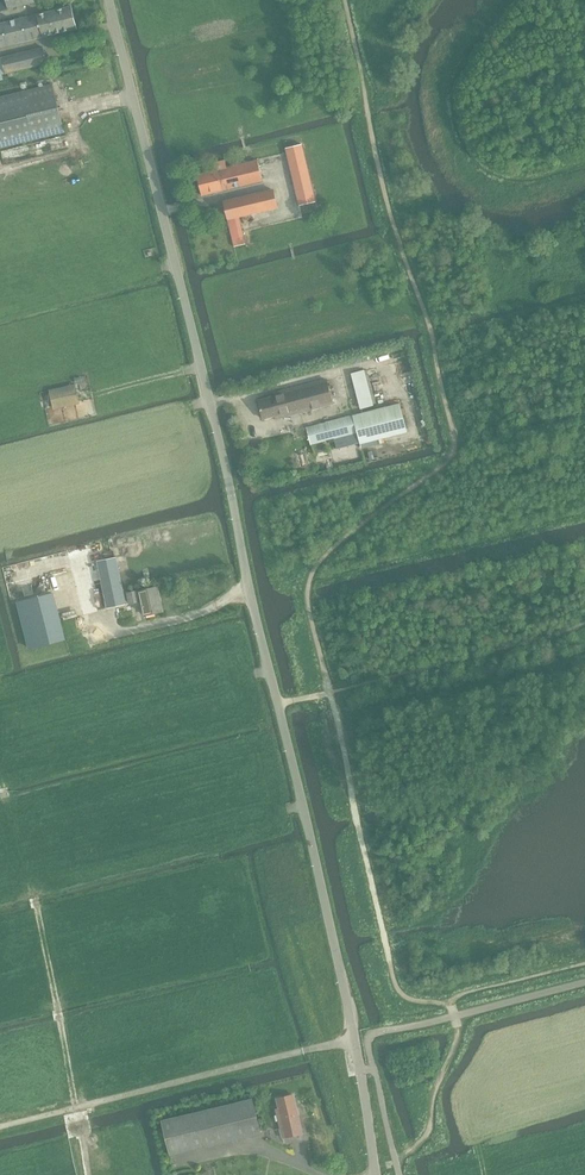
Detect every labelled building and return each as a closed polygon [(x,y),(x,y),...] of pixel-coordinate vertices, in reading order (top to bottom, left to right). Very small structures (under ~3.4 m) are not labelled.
[(35,2),(34,0),(0,0),(0,11),(35,2)] [(77,29),(71,6),(0,23),(0,48),(77,29)] [(6,74),(8,73),(9,78),(17,76),(16,71),(47,64),(43,47),(2,58),(6,74)] [(21,92),(0,97),(0,148),(64,132),(52,84),(21,92)] [(302,145),(286,148),(299,205),(315,201),(302,145)] [(197,174),(202,196),(215,192),(217,193),(220,192),(221,191),(263,181),(258,160),(225,168),(224,161),(213,163),(215,170),(197,174)] [(278,207),(274,190),(224,202),(235,247),(245,244),(239,216),(278,207)] [(361,409),(373,405),(364,370),(351,373),(361,409)] [(276,396),(259,400),(263,419),(281,414),(281,417),(333,403),(326,380),(275,393),(276,396)] [(67,386),(52,390),(55,407),(79,401),(75,384),(67,386)] [(357,433),(359,440),(360,444),(407,432),(400,404),(353,415),(307,427),(311,445),(349,435),(357,433)] [(97,561),(107,608),(126,604),(123,589),(116,557),(97,561)] [(129,592),(131,603),(141,601),(144,615),(162,612),(157,587),(139,590),(129,592)] [(52,593),(18,601),(29,647),(63,639),(52,593)] [(104,608),(102,595),(96,597),(98,609),(104,608)] [(276,1109),(283,1138),(302,1133),(293,1095),(277,1099),(279,1108),(276,1109)] [(170,1155),(261,1133),(253,1098),(161,1120),(170,1155)]
